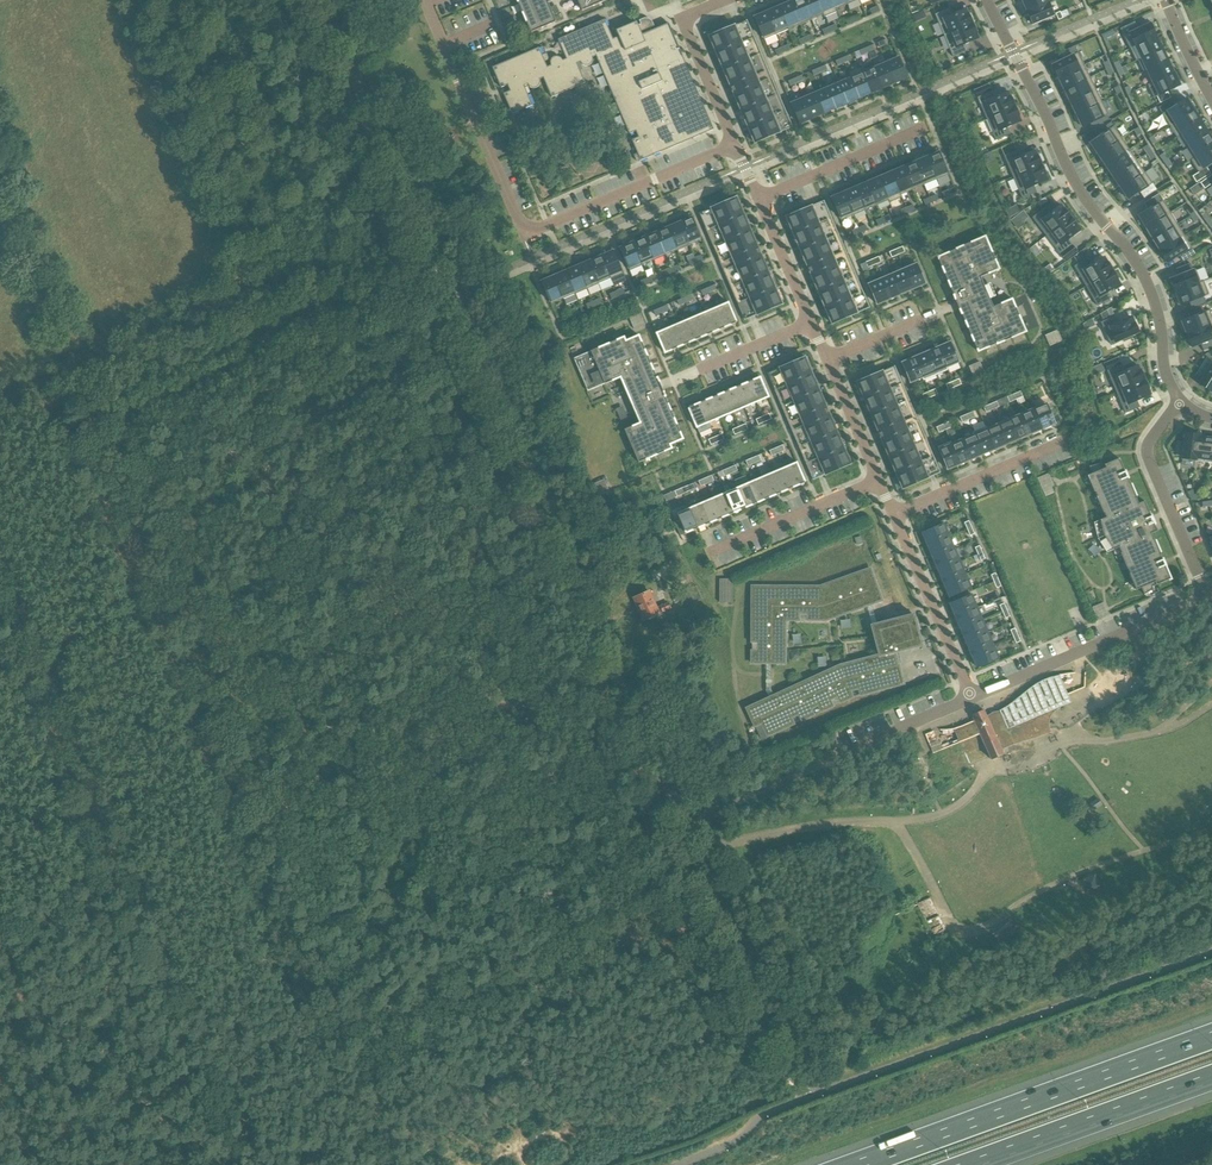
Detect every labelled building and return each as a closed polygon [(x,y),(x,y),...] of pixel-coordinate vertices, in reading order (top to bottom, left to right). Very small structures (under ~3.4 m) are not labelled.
[(531,32),(556,21),(548,2),(552,0),(517,0),(531,32)] [(582,10),(605,0),(578,0),(582,10)] [(790,2),(800,25),(812,20),(803,0),(796,0),(790,2)] [(812,20),(823,15),(824,15),(817,0),(803,0),(812,20)] [(824,15),(825,17),(837,12),(836,10),(831,0),(817,0),(824,15)] [(836,10),(836,9),(847,4),(845,0),(831,0),(836,10)] [(1027,11),(1048,2),(1047,0),(1022,0),(1027,11)] [(790,2),(779,8),(788,30),(800,25),(790,2)] [(1048,2),(1027,11),(1033,24),(1054,15),(1048,2)] [(767,13),(777,35),(788,30),(779,8),(767,13)] [(949,9),(935,15),(944,36),(974,23),(970,15),(968,15),(966,10),(952,16),(949,9)] [(767,13),(755,18),(764,41),(777,35),(767,13)] [(632,140),(641,161),(714,129),(680,49),(673,52),(671,46),(678,43),(669,24),(651,31),(650,28),(641,25),(638,26),(636,22),(633,24),(616,31),(618,37),(613,39),(604,20),(557,39),(566,59),(562,60),(560,58),(557,56),(554,57),(551,59),(549,62),(550,66),(547,67),(538,47),(493,67),(501,88),(508,85),(509,88),(510,91),(504,94),(512,114),(533,105),(524,86),(528,85),(530,87),(533,89),(536,88),(539,86),(540,83),(540,79),(543,78),(551,97),(585,83),(577,64),(580,62),(582,65),(586,66),(589,66),(592,63),(593,60),(593,57),(596,55),(629,134),(636,131),(639,137),(632,140)] [(709,36),(755,143),(793,127),(767,66),(747,20),(709,36)] [(974,23),(944,36),(950,50),(948,51),(954,65),(970,58),(964,44),(978,38),(976,32),(977,32),(974,23)] [(1134,23),(1121,29),(1130,48),(1156,36),(1153,30),(1156,29),(1153,23),(1150,24),(1150,23),(1137,29),(1134,23)] [(1112,30),(1102,34),(1104,40),(1114,35),(1112,30)] [(1156,36),(1130,48),(1136,61),(1162,48),(1156,36)] [(1053,65),(1050,66),(1054,74),(1056,73),(1059,78),(1085,65),(1075,46),(1061,53),(1064,59),(1052,64),(1053,65)] [(1162,48),(1136,61),(1139,60),(1145,72),(1168,60),(1162,48)] [(886,61),(895,83),(907,78),(898,55),(886,61)] [(1168,60),(1145,72),(1150,83),(1147,84),(1148,85),(1174,73),(1168,60)] [(883,88),(895,83),(886,61),(874,66),(883,88)] [(1085,65),(1059,78),(1064,90),(1090,77),(1085,65)] [(871,93),(883,88),(874,66),(862,71),(871,93)] [(859,98),(871,93),(862,71),(850,76),(859,98)] [(1174,73),(1148,85),(1154,98),(1180,85),(1177,80),(1179,79),(1176,72),(1174,73)] [(854,100),(859,98),(850,76),(838,81),(848,103),(849,103),(850,105),(855,103),(854,100)] [(1090,77),(1064,90),(1070,102),(1096,89),(1090,77)] [(836,108),(848,103),(838,81),(826,86),(836,108)] [(988,84),(974,90),(987,119),(1016,106),(1013,97),(1011,98),(1009,92),(994,98),(988,84)] [(824,113),(836,108),(826,86),(814,91),(817,98),(824,113)] [(1096,89),(1070,102),(1076,114),(1102,102),(1096,89)] [(812,118),(824,113),(817,98),(814,91),(802,96),(812,118)] [(800,123),(812,118),(802,96),(790,101),(800,123)] [(1171,100),(1158,108),(1159,109),(1161,112),(1162,113),(1169,125),(1194,110),(1196,108),(1192,102),(1190,104),(1186,98),(1175,105),(1174,104),(1172,101),(1171,100)] [(1076,114),(1074,115),(1077,122),(1080,121),(1082,127),(1101,118),(1103,123),(1109,119),(1107,115),(1108,115),(1102,102),(1076,114)] [(1016,106),(987,119),(996,140),(1010,134),(1007,128),(1021,121),(1019,115),(1020,115),(1016,106)] [(1194,110),(1169,125),(1177,137),(1181,135),(1201,122),(1194,110)] [(1109,130),(1090,142),(1094,147),(1092,149),(1096,155),(1098,154),(1122,138),(1114,126),(1111,122),(1106,125),(1109,130)] [(1201,122),(1181,135),(1188,146),(1209,133),(1201,122)] [(1186,147),(1194,159),(1211,147),(1211,139),(1209,133),(1188,146),(1186,147)] [(1122,138),(1098,154),(1106,165),(1130,149),(1122,138)] [(618,170),(631,165),(620,141),(608,147),(618,170)] [(1147,145),(1143,147),(1147,154),(1151,151),(1147,145)] [(1192,160),(1199,172),(1211,164),(1211,147),(1194,159),(1192,160)] [(1018,149),(1004,155),(1013,177),(1043,164),(1039,155),(1038,156),(1035,150),(1021,156),(1018,149)] [(1130,149),(1106,165),(1113,176),(1137,160),(1130,149)] [(932,155),(927,157),(937,180),(949,175),(939,152),(938,153),(937,150),(932,153),(932,155)] [(1151,151),(1147,154),(1151,160),(1155,157),(1151,151)] [(1164,153),(1160,155),(1164,161),(1168,159),(1164,153)] [(915,162),(925,185),(937,180),(927,157),(915,162)] [(1168,159),(1164,161),(1168,168),(1172,165),(1168,159)] [(1137,160),(1113,176),(1121,188),(1145,172),(1137,160)] [(903,167),(913,190),(925,185),(915,162),(914,163),(913,161),(908,163),(909,165),(903,167)] [(1043,164),(1013,177),(1023,199),(1037,193),(1034,186),(1048,180),(1045,174),(1047,173),(1043,164)] [(902,195),(913,190),(903,167),(902,168),(901,166),(896,168),(897,170),(891,172),(901,195),(902,195)] [(889,200),(890,203),(902,198),(901,195),(891,172),(880,177),(889,200)] [(1121,188),(1119,189),(1123,195),(1125,194),(1129,200),(1140,192),(1144,198),(1157,190),(1153,184),(1145,172),(1121,188)] [(1197,174),(1193,176),(1197,183),(1201,180),(1197,174)] [(868,182),(877,205),(889,200),(880,177),(868,182)] [(1204,180),(1200,183),(1205,189),(1209,186),(1204,180)] [(856,188),(866,210),(877,205),(868,182),(856,188)] [(844,193),(854,215),(866,210),(856,188),(844,193)] [(838,195),(832,198),(841,220),(854,215),(844,193),(843,193),(842,191),(837,193),(838,195)] [(1147,210),(1138,215),(1142,221),(1140,222),(1144,229),(1146,227),(1170,213),(1162,201),(1159,194),(1143,204),(1147,210)] [(737,197),(699,213),(745,320),(753,317),(782,304),(737,197)] [(787,217),(832,324),(870,308),(824,200),(787,217)] [(1044,208),(1032,217),(1047,236),(1072,217),(1067,209),(1065,210),(1061,205),(1049,214),(1044,208)] [(1191,207),(1186,210),(1191,216),(1195,213),(1191,207)] [(1170,213),(1146,227),(1153,239),(1177,224),(1170,213)] [(1195,213),(1191,216),(1195,222),(1199,219),(1195,213)] [(1206,213),(1202,216),(1206,222),(1210,219),(1206,213)] [(680,222),(689,245),(702,240),(692,217),(680,222)] [(1072,217),(1047,236),(1061,255),(1065,260),(1077,251),(1073,246),(1068,240),(1081,231),(1077,225),(1078,224),(1072,217)] [(668,228),(678,250),(689,245),(680,222),(668,228)] [(1177,224),(1153,239),(1160,251),(1184,236),(1177,224)] [(666,255),(678,250),(668,228),(656,233),(666,255)] [(644,238),(654,260),(666,255),(656,233),(644,238)] [(962,314),(978,352),(997,344),(1026,332),(1012,299),(993,307),(981,277),(1000,269),(986,236),(956,249),(957,249),(938,257),(954,295),(958,305),(962,314)] [(1184,236),(1160,251),(1167,263),(1179,256),(1183,262),(1195,254),(1184,236)] [(642,265),(654,260),(644,238),(632,243),(642,265)] [(630,270),(642,265),(632,243),(620,248),(630,270)] [(899,255),(905,252),(902,246),(896,249),(899,255)] [(601,256),(611,278),(623,273),(614,251),(612,251),(611,249),(606,252),(607,254),(604,255),(601,256)] [(896,249),(889,252),(892,258),(899,255),(896,249)] [(589,261),(599,283),(611,278),(601,256),(600,257),(599,254),(594,257),(595,259),(590,261),(589,261)] [(880,256),(873,259),(875,265),(882,262),(880,256)] [(1087,258),(1074,266),(1086,286),(1114,270),(1109,261),(1108,262),(1105,257),(1091,265),(1087,258)] [(875,265),(873,259),(866,262),(869,268),(875,265)] [(599,283),(589,261),(588,262),(587,260),(582,262),(583,264),(578,266),(587,289),(599,283)] [(1179,275),(1170,278),(1176,292),(1204,281),(1203,280),(1201,281),(1196,269),(1193,269),(1190,263),(1176,268),(1179,275)] [(917,264),(905,269),(913,289),(926,284),(917,264)] [(1051,264),(1045,268),(1050,273),(1055,269),(1051,264)] [(566,271),(575,294),(587,289),(578,266),(577,267),(576,265),(570,267),(571,269),(566,271)] [(905,269),(893,274),(901,294),(913,289),(905,269)] [(575,294),(566,271),(565,272),(564,270),(559,272),(559,274),(556,276),(554,276),(564,299),(575,294)] [(1114,270),(1086,286),(1098,306),(1111,299),(1108,292),(1121,284),(1118,279),(1119,278),(1114,270)] [(893,274),(881,279),(889,299),(901,294),(893,274)] [(564,299),(554,276),(553,277),(552,275),(547,277),(548,279),(542,282),(551,304),(564,299)] [(881,279),(869,285),(877,304),(889,299),(881,279)] [(1178,298),(1175,299),(1178,306),(1181,304),(1181,306),(1190,303),(1192,309),(1202,305),(1206,303),(1204,297),(1209,295),(1204,281),(1176,292),(1178,298)] [(716,307),(725,327),(737,322),(728,302),(716,307)] [(1179,322),(1182,329),(1184,328),(1186,333),(1187,334),(1211,323),(1211,316),(1209,309),(1204,311),(1202,305),(1192,309),(1188,310),(1190,316),(1181,320),(1182,321),(1179,322)] [(704,313),(713,332),(725,327),(716,307),(704,313)] [(1107,310),(1101,314),(1104,321),(1109,319),(1111,318),(1107,310)] [(692,318),(701,338),(713,332),(704,313),(692,318)] [(1104,321),(1101,322),(1110,344),(1123,339),(1124,342),(1132,338),(1131,335),(1139,332),(1132,317),(1118,323),(1115,316),(1111,318),(1109,319),(1104,321)] [(680,323),(689,343),(701,338),(692,318),(680,323)] [(668,328),(677,348),(689,343),(680,323),(668,328)] [(1187,334),(1192,347),(1201,344),(1203,349),(1211,346),(1211,323),(1187,334)] [(656,333),(665,353),(677,348),(668,328),(656,333)] [(625,429),(639,462),(672,448),(670,444),(683,438),(665,396),(666,396),(661,386),(658,377),(657,378),(639,335),(626,341),(624,337),(574,358),(588,391),(621,377),(640,423),(625,429)] [(950,342),(938,347),(948,370),(948,369),(947,367),(959,362),(950,342)] [(926,352),(936,375),(948,370),(938,347),(926,352)] [(926,352),(914,358),(924,380),(936,375),(926,352)] [(767,373),(813,480),(821,477),(851,464),(805,357),(767,373)] [(1197,374),(1204,379),(1200,384),(1211,391),(1211,360),(1207,357),(1197,374)] [(924,380),(914,358),(902,363),(911,383),(922,378),(923,380),(924,380)] [(1118,358),(1104,364),(1107,370),(1116,392),(1146,379),(1142,370),(1141,371),(1138,365),(1124,371),(1118,358)] [(858,382),(903,488),(941,471),(896,365),(858,382)] [(749,383),(757,402),(769,397),(761,377),(749,382),(749,383)] [(959,379),(956,380),(953,381),(955,387),(961,384),(959,379)] [(1146,379),(1116,392),(1125,413),(1139,407),(1137,400),(1151,394),(1148,388),(1150,388),(1146,379)] [(953,381),(948,383),(946,384),(948,390),(955,387),(953,381)] [(737,387),(745,407),(757,402),(749,383),(749,382),(737,387)] [(725,392),(733,412),(745,407),(737,387),(725,392)] [(936,389),(933,390),(929,391),(931,397),(938,394),(936,389)] [(929,391),(926,393),(922,394),(925,400),(931,397),(929,391)] [(1020,391),(1014,394),(1016,399),(1023,396),(1020,391)] [(713,398),(721,417),(733,412),(725,392),(713,398)] [(1014,394),(1007,396),(1010,402),(1016,399),(1014,394)] [(701,403),(709,422),(721,417),(713,398),(701,403)] [(997,401),(990,404),(993,409),(999,406),(997,401)] [(689,408),(697,427),(709,422),(701,403),(689,408)] [(1046,403),(1034,408),(1043,428),(1055,423),(1052,417),(1049,410),(1046,403)] [(990,404),(984,407),(986,412),(993,409),(990,404)] [(1031,409),(1022,413),(1031,433),(1043,428),(1034,408),(1031,409)] [(973,411),(967,414),(969,419),(976,417),(973,411)] [(769,413),(763,416),(765,422),(772,419),(769,413)] [(1015,416),(1010,418),(1019,438),(1031,433),(1022,413),(1015,416)] [(967,414),(960,417),(962,422),(969,419),(967,414)] [(756,419),(758,424),(765,422),(763,416),(756,419)] [(1000,422),(999,423),(1007,444),(1019,438),(1010,418),(1000,422)] [(950,421),(943,424),(945,429),(952,427),(950,421)] [(739,426),(741,432),(748,429),(746,423),(739,426)] [(999,423),(987,428),(995,449),(1007,444),(999,423)] [(943,424),(936,427),(939,432),(945,429),(943,424)] [(732,429),(735,435),(741,432),(739,426),(732,429)] [(986,426),(974,431),(975,433),(983,454),(995,449),(987,428),(986,426)] [(969,435),(963,438),(971,459),(983,454),(975,433),(969,435)] [(1195,459),(1195,458),(1198,442),(1198,436),(1198,435),(1185,433),(1182,458),(1195,459)] [(715,436),(718,442),(724,439),(722,434),(715,436)] [(709,439),(711,445),(718,442),(715,436),(709,439)] [(1195,459),(1195,461),(1208,463),(1211,438),(1198,436),(1198,442),(1195,458),(1195,459)] [(951,444),(960,464),(963,463),(971,459),(963,438),(954,442),(951,443),(951,444)] [(950,441),(938,446),(948,469),(960,464),(951,444),(951,443),(950,441)] [(776,448),(779,453),(785,451),(783,445),(776,448)] [(770,451),(772,456),(779,453),(776,448),(770,451)] [(753,458),(755,463),(762,461),(759,455),(753,458)] [(753,458),(746,461),(749,466),(755,463),(753,458)] [(1100,463),(1090,466),(1093,465),(1090,466),(1093,473),(1087,475),(1094,491),(1095,491),(1097,496),(1096,496),(1103,512),(1104,512),(1106,517),(1096,521),(1100,537),(1100,538),(1109,551),(1119,547),(1121,552),(1121,553),(1127,568),(1128,568),(1130,573),(1129,573),(1136,589),(1141,587),(1144,594),(1154,588),(1153,586),(1171,578),(1165,565),(1166,565),(1163,559),(1161,554),(1154,538),(1151,533),(1157,531),(1154,523),(1155,522),(1152,516),(1151,516),(1144,501),(1138,503),(1136,498),(1137,498),(1130,482),(1129,482),(1127,477),(1128,477),(1125,471),(1124,471),(1119,458),(1101,466),(1100,463)] [(797,462),(785,467),(794,487),(806,482),(797,462)] [(729,468),(731,474),(738,471),(736,465),(729,468)] [(785,467),(773,472),(782,492),(794,487),(785,467)] [(722,471),(725,476),(731,474),(729,468),(722,471)] [(773,472),(761,477),(770,497),(782,492),(773,472)] [(1049,473),(1038,478),(1043,490),(1052,487),(1054,486),(1049,473)] [(712,475),(705,478),(708,484),(714,481),(712,475)] [(761,477),(749,482),(758,502),(770,497),(761,477)] [(699,481),(701,487),(708,484),(705,478),(699,481)] [(594,484),(599,496),(610,491),(604,479),(594,484)] [(749,482),(737,487),(746,508),(758,502),(749,482)] [(682,488),(684,494),(691,491),(688,485),(682,488)] [(737,487),(725,492),(734,513),(746,508),(737,487)] [(1054,493),(1052,487),(1043,490),(1046,496),(1054,493)] [(677,497),(684,494),(682,488),(675,491),(677,497)] [(725,492),(713,497),(722,518),(734,513),(725,492)] [(713,497),(701,503),(710,523),(722,518),(713,497)] [(701,503),(689,508),(698,528),(710,523),(701,503)] [(698,528),(689,508),(677,513),(686,533),(698,528)] [(944,523),(923,533),(928,545),(949,536),(944,523)] [(862,536),(855,538),(857,545),(864,543),(862,536)] [(949,536),(928,545),(934,558),(955,549),(949,536)] [(955,549),(934,558),(939,571),(960,562),(955,549)] [(960,562),(939,571),(944,583),(966,574),(960,562)] [(882,600),(871,568),(820,586),(752,586),(752,642),(759,642),(759,651),(752,651),(752,663),(786,663),(786,620),(799,620),(799,613),(808,613),(808,620),(826,620),(882,600)] [(966,574),(944,583),(950,596),(971,587),(966,574)] [(720,579),(720,602),(734,602),(733,579),(720,579)] [(689,605),(703,599),(697,585),(683,591),(689,605)] [(658,613),(655,608),(648,592),(635,597),(644,619),(658,613)] [(950,604),(956,616),(977,607),(972,595),(950,604)] [(655,608),(658,613),(658,614),(672,608),(669,602),(655,608)] [(1103,602),(1092,607),(1097,620),(1109,615),(1103,602)] [(956,616),(961,629),(983,620),(977,607),(956,616)] [(762,723),(768,735),(794,723),(791,717),(799,713),(802,720),(813,714),(810,708),(819,704),(821,711),(833,705),(830,699),(838,695),(841,702),(852,697),(850,690),(859,688),(861,695),(904,683),(896,652),(922,645),(914,614),(872,625),(880,655),(840,665),(779,693),(746,708),(755,726),(762,723)] [(983,620),(961,629),(967,642),(988,632),(983,620)] [(988,632),(967,642),(972,654),(993,645),(988,632)] [(993,645),(972,654),(977,667),(999,658),(993,645)] [(962,726),(955,728),(969,763),(989,755),(991,759),(1003,754),(1001,750),(1014,744),(1021,742),(1033,739),(1037,737),(1042,736),(1051,732),(1050,729),(1049,728),(1049,726),(1049,723),(1050,720),(1050,717),(1052,714),(1053,713),(1054,712),(1056,709),(1059,707),(1060,707),(1071,702),(1069,698),(1059,675),(1055,676),(1050,677),(1045,679),(1040,681),(1036,683),(1031,686),(1027,689),(1018,697),(1013,701),(1010,703),(1006,706),(1000,709),(989,715),(987,715),(984,710),(972,715),(974,720),(962,726)] [(1102,804),(1097,797),(1088,803),(1093,810),(1102,804)] [(1101,887),(1095,874),(1082,879),(1087,893),(1101,887)] [(1017,931),(1012,924),(995,937),(1000,944),(1017,931)]
